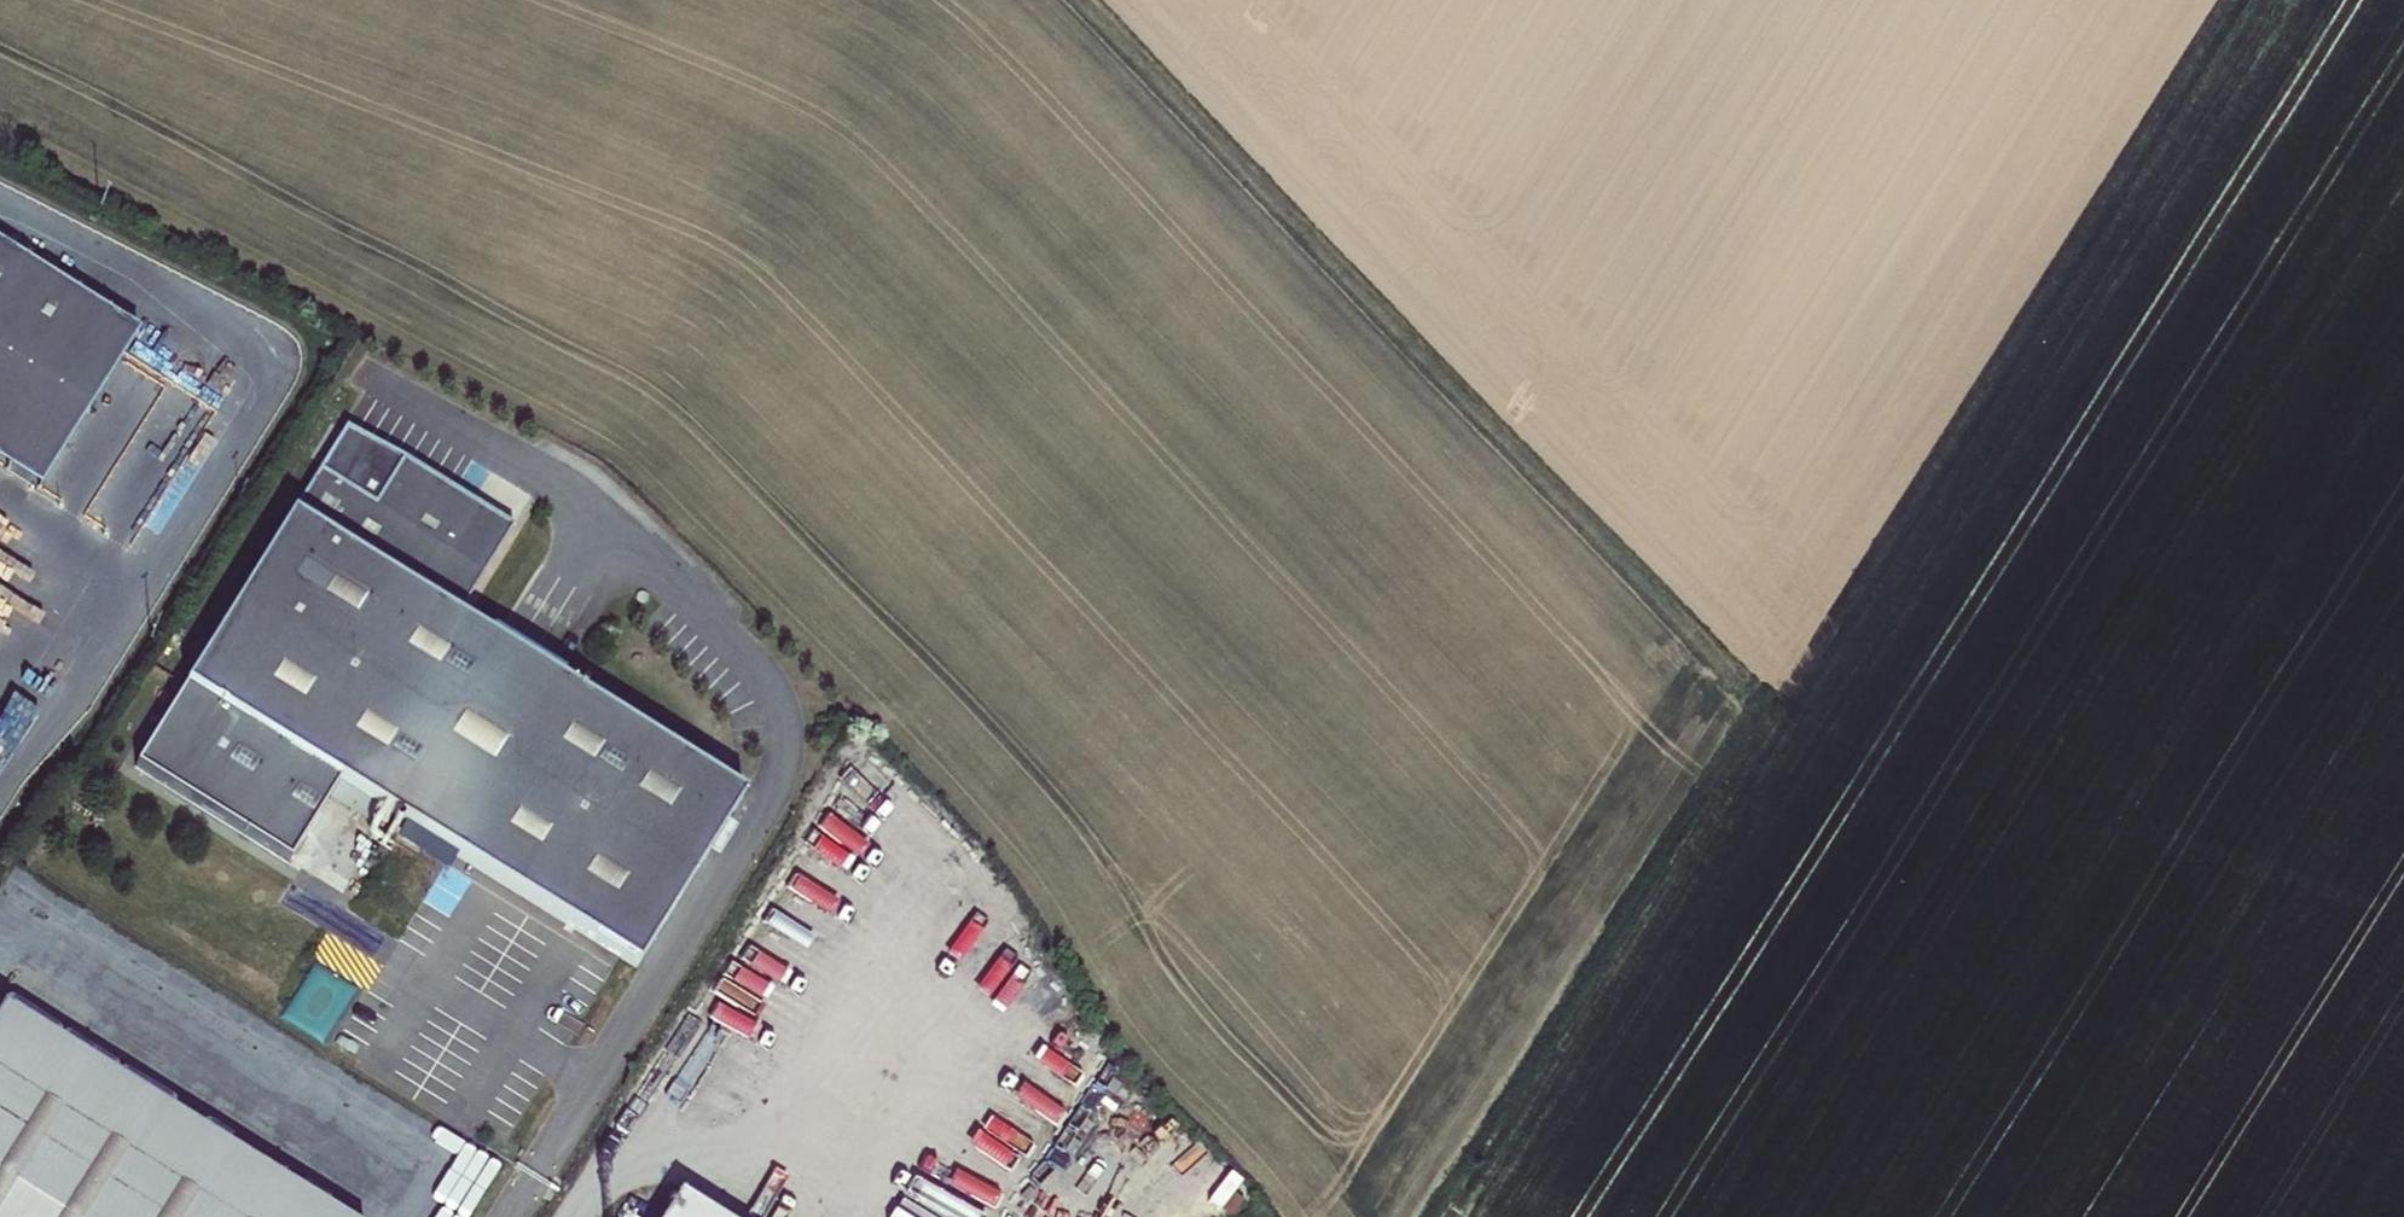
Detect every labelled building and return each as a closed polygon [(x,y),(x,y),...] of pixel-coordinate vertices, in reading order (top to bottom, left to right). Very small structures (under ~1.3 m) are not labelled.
[(77,295),(0,247),(0,417),(77,295)] [(39,489),(137,334),(77,295),(0,417),(0,464),(39,489)] [(185,687),(637,967),(743,796),(457,618),(513,528),(403,459),(346,428),(185,687)] [(19,732),(12,728),(22,712),(0,699),(0,762),(19,732)] [(2,1008),(0,1011),(0,1216),(336,1216),(2,1008)] [(1094,1209),(1069,1194),(1054,1216),(1089,1216),(1094,1209)] [(676,1196),(663,1216),(710,1216),(676,1196)]
